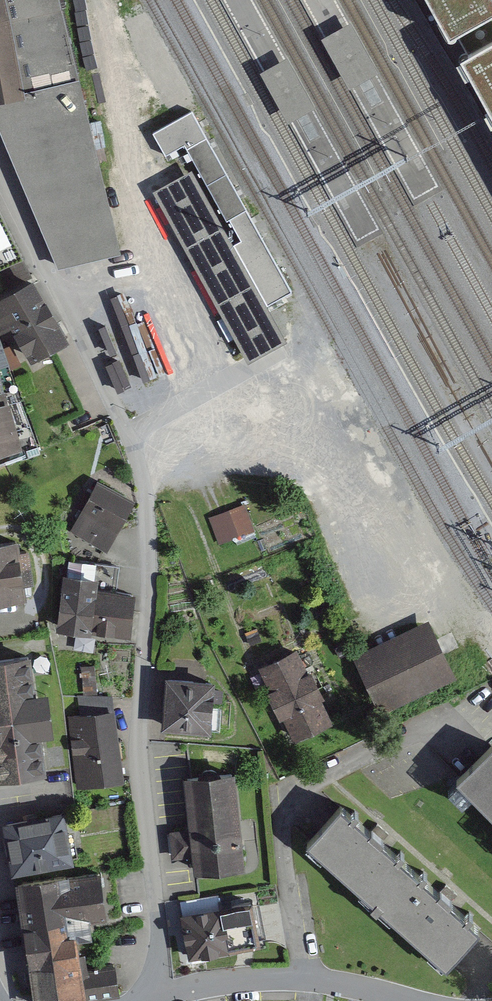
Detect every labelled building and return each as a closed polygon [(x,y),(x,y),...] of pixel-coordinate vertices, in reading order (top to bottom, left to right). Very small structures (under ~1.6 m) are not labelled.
[(62,260),(114,250),(58,12),(56,0),(0,0),(0,103),(62,260)] [(443,45),(491,18),(491,0),(418,0),(443,45)] [(451,62),(491,136),(491,40),(451,62)] [(216,136),(191,149),(235,230),(260,217),(216,136)] [(285,341),(191,173),(155,193),(249,361),(267,351),(285,341)] [(0,196),(0,234),(9,230),(1,212),(5,207),(0,196)] [(148,376),(174,365),(140,281),(114,291),(148,376)] [(41,282),(0,306),(0,331),(4,338),(24,326),(47,366),(80,347),(41,282)] [(16,405),(0,408),(0,461),(28,455),(16,405)] [(139,500),(97,476),(65,531),(107,555),(139,500)] [(242,502),(208,515),(219,543),(252,529),(242,502)] [(0,541),(0,597),(38,593),(33,538),(0,541)] [(63,568),(56,624),(91,629),(96,586),(98,572),(63,568)] [(96,586),(91,629),(131,634),(136,591),(96,586)] [(428,619),(355,656),(382,709),(455,672),(428,619)] [(0,651),(0,770),(47,764),(33,647),(0,651)] [(297,651),(258,670),(270,694),(266,696),(279,724),(283,722),(294,745),(332,725),(322,703),(324,701),(311,673),(308,675),(297,651)] [(214,678),(163,675),(160,726),(211,729),(214,678)] [(118,707),(69,713),(78,785),(128,779),(118,707)] [(490,742),(455,776),(491,814),(491,743),(490,742)] [(231,768),(189,774),(198,830),(169,834),(174,863),(208,858),(210,871),(247,865),(231,768)] [(69,804),(5,815),(14,869),(91,856),(84,817),(71,819),(69,804)] [(306,841),(375,903),(408,867),(338,805),(306,841)] [(15,878),(36,1000),(71,1000),(124,992),(119,963),(96,966),(89,926),(120,921),(110,862),(15,878)] [(375,903),(444,966),(477,930),(408,867),(375,903)] [(268,894),(188,911),(200,963),(279,946),(268,894)]
